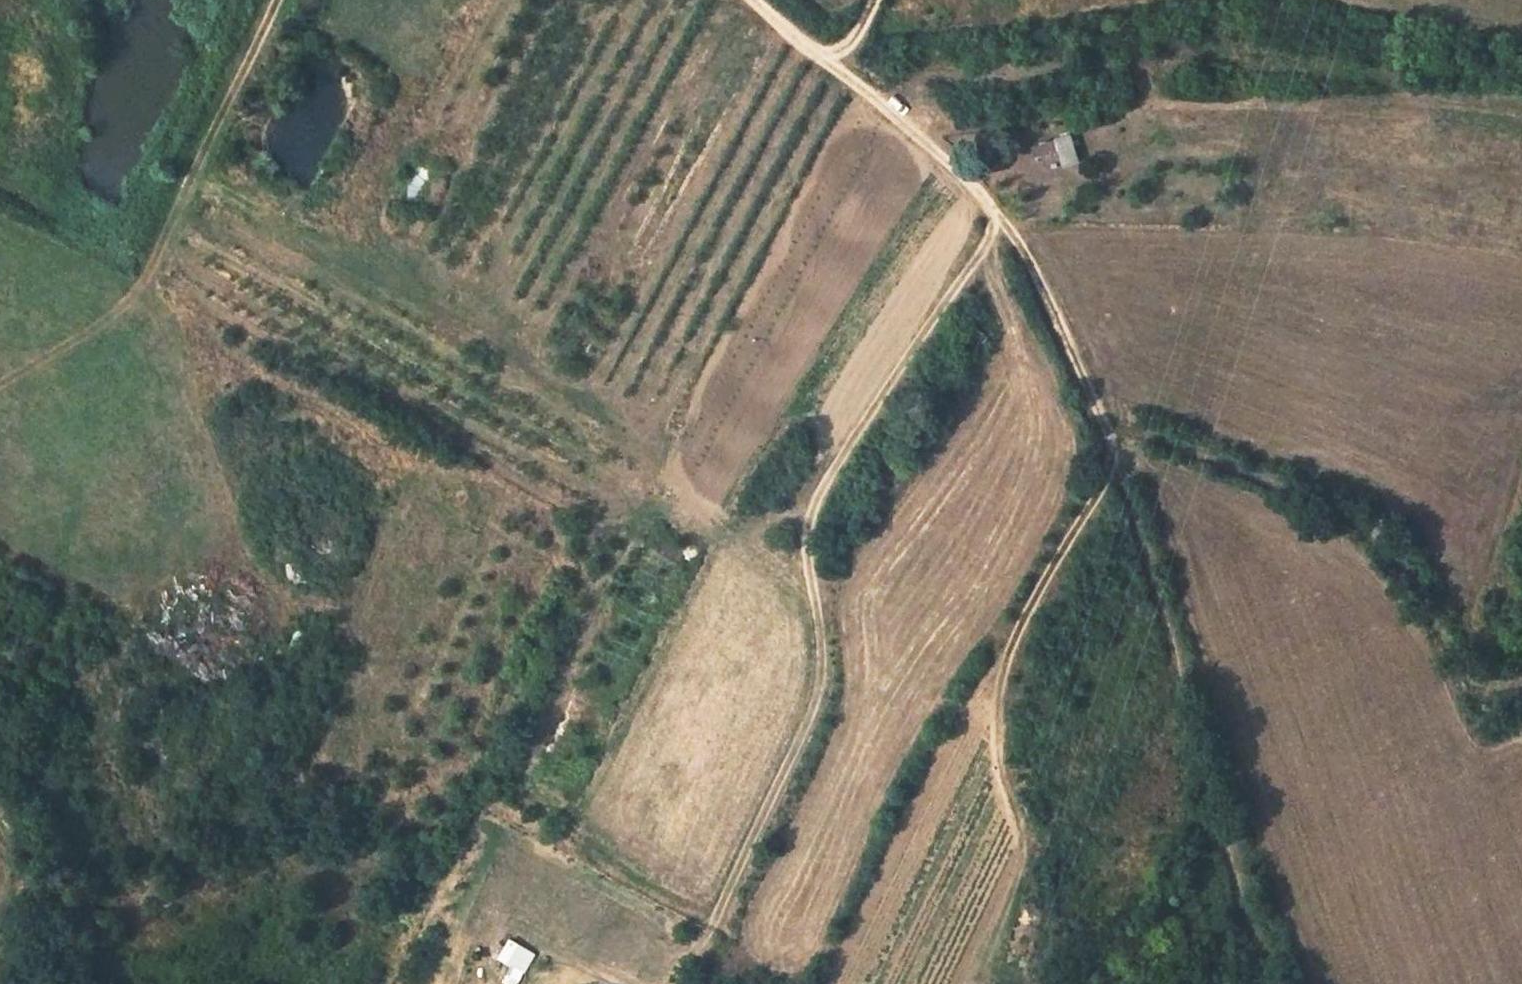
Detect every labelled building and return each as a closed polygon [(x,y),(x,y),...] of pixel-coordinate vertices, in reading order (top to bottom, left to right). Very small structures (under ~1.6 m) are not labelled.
[(1034,156),(1059,149),(1064,166),(1080,162),(1072,134),(1031,146),(1034,156)] [(792,543),(780,536),(775,546),(787,552),(792,543)] [(533,954),(509,940),(500,956),(524,969),(533,954)]
